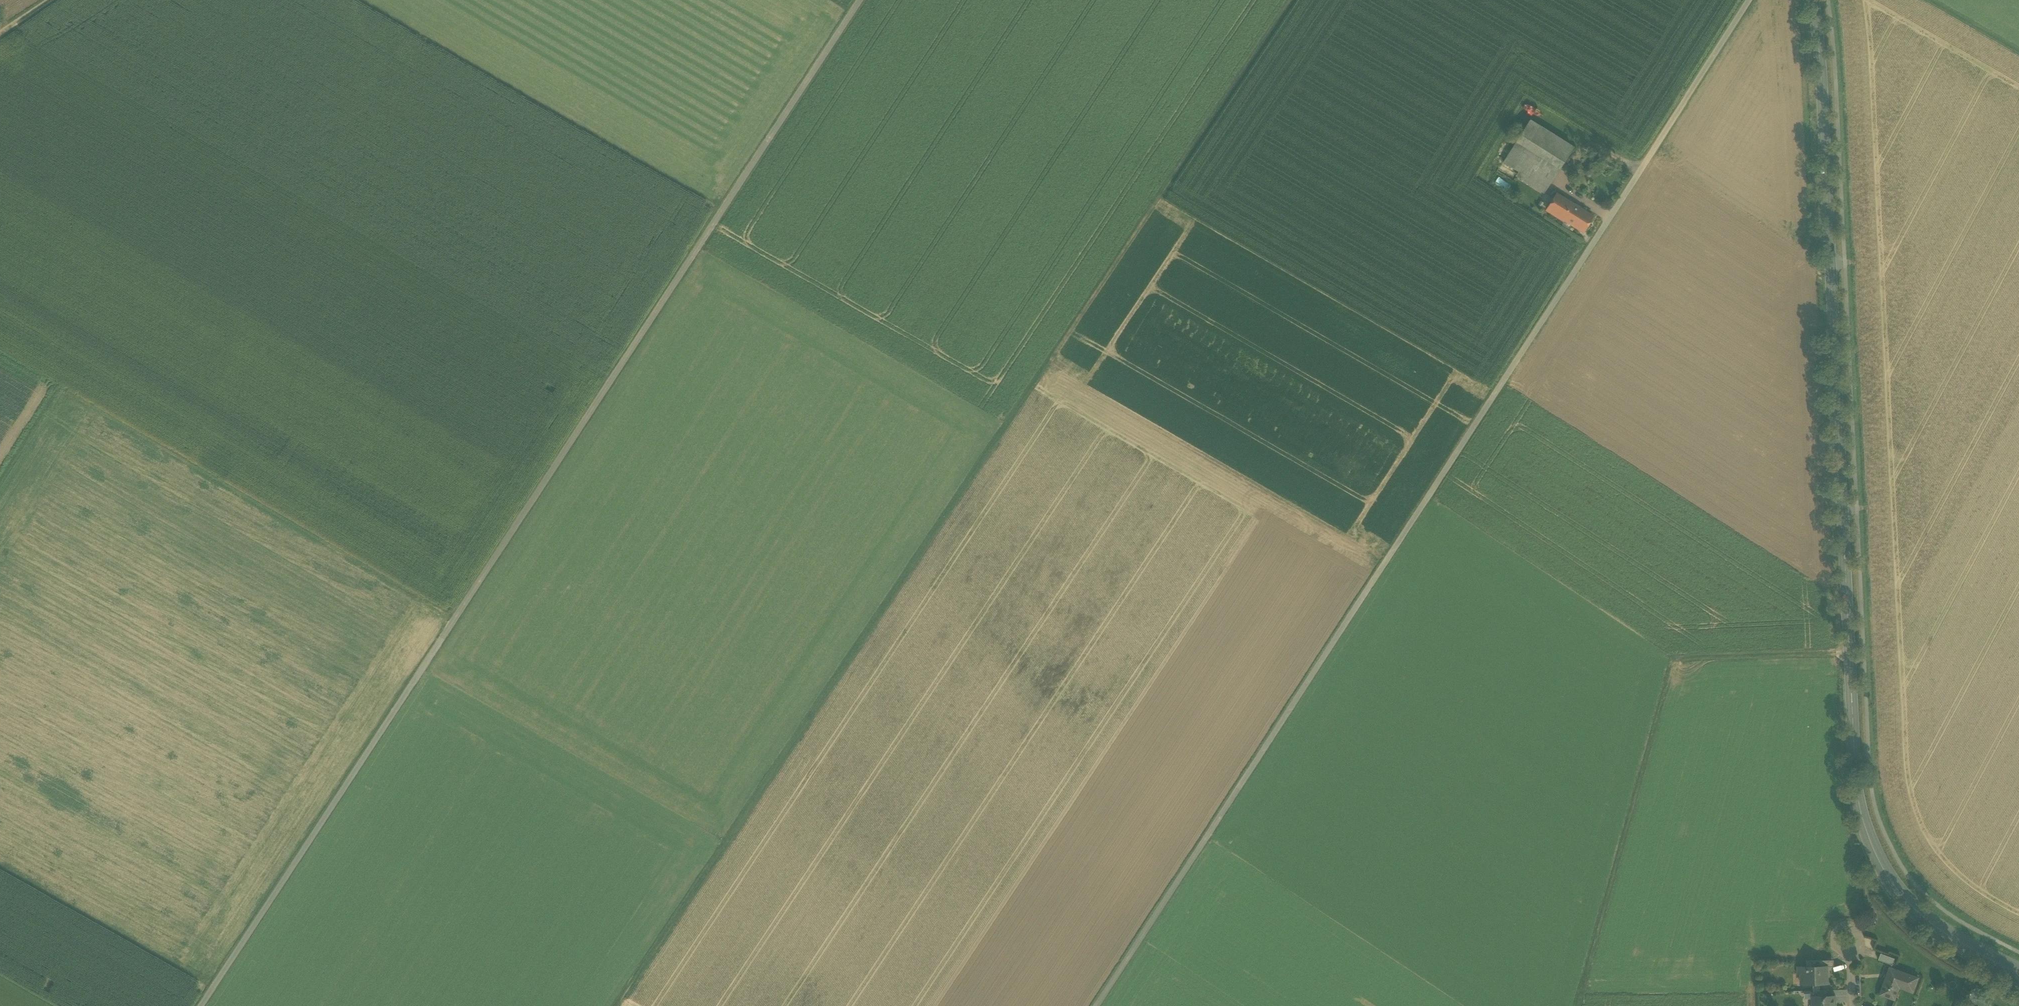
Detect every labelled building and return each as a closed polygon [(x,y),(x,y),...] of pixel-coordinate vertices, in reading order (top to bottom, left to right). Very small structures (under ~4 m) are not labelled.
[(1518,178),(1544,195),(1573,148),(1528,120),(1503,162),(1520,173),(1518,178)] [(1591,218),(1557,196),(1547,212),(1562,221),(1563,219),(1583,232),(1591,218)] [(1893,965),(1895,959),(1881,954),(1879,960),(1893,965)] [(1820,984),(1828,984),(1828,966),(1806,967),(1798,967),(1798,975),(1801,975),(1801,985),(1813,984),(1813,991),(1820,991),(1820,984)] [(1919,978),(1890,968),(1880,995),(1895,1000),(1901,983),(1915,988),(1919,978)] [(1813,997),(1813,1005),(1835,1005),(1835,996),(1827,996),(1813,997)]
